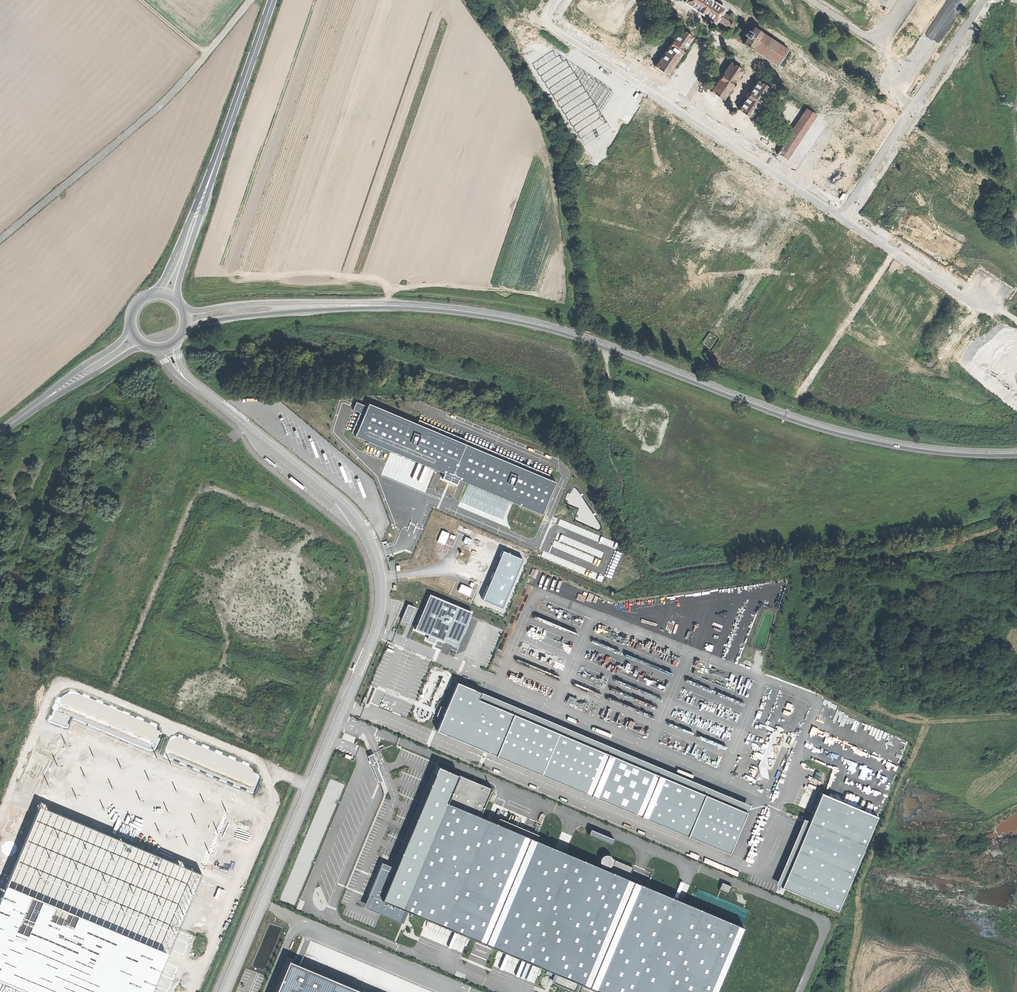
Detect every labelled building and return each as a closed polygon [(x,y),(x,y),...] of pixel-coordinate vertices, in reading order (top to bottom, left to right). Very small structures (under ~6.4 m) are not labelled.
[(580,9),(623,36),(630,24),(625,20),(638,0),(621,0),(613,12),(595,0),(586,0),(580,9)] [(686,2),(686,3),(698,11),(698,12),(702,14),(715,22),(716,20),(722,12),(723,9),(709,0),(688,0),(686,2)] [(725,14),(722,12),(716,20),(719,22),(719,23),(720,22),(723,24),(722,25),(723,25),(721,28),(724,30),(726,27),(727,28),(727,27),(728,27),(727,27),(728,26),(730,27),(729,28),(730,29),(730,28),(733,27),(733,28),(734,27),(733,27),(735,25),(735,24),(734,22),(735,21),(734,21),(732,20),(732,19),(733,20),(733,19),(732,19),(733,18),(734,15),(731,13),(729,16),(728,16),(725,14),(726,13),(725,13),(725,14)] [(753,27),(749,33),(746,37),(742,43),(752,49),(752,48),(777,65),(787,49),(762,33),(763,33),(753,27)] [(671,41),(669,44),(668,45),(669,45),(660,58),(673,66),(681,54),(684,50),(693,37),(680,29),(672,41),(671,41)] [(613,92),(553,51),(533,64),(583,144),(609,126),(600,111),(613,92)] [(673,66),(660,58),(656,64),(645,56),(640,63),(664,79),(667,75),(673,66)] [(721,74),(721,75),(719,78),(718,78),(719,79),(711,91),(722,99),(723,99),(731,87),(734,83),(743,70),(730,62),(722,74),(721,74)] [(757,80),(749,92),(746,97),(738,109),(750,118),(758,105),(759,105),(761,102),(762,101),(761,101),(770,88),(757,80)] [(815,114),(807,109),(805,112),(803,115),(782,147),(778,153),(786,158),(815,114)] [(917,157),(924,162),(933,148),(926,144),(917,157)] [(946,156),(936,169),(946,176),(956,162),(946,156)] [(633,404),(640,405),(642,399),(635,397),(633,404)] [(554,481),(367,402),(366,406),(355,401),(353,405),(352,409),(358,412),(350,433),(444,472),(442,477),(455,482),(457,478),(540,513),(554,481)] [(449,534),(442,531),(437,541),(445,544),(449,534)] [(524,560),(504,551),(483,600),(503,608),(524,560)] [(472,588),(461,584),(458,592),(469,596),(472,588)] [(473,613),(431,595),(416,630),(429,635),(427,640),(435,644),(437,639),(444,642),(446,637),(460,643),(471,616),(473,613)] [(415,607),(408,605),(401,620),(408,623),(415,607)] [(481,693),(458,683),(438,732),(731,853),(747,813),(478,699),(481,693)] [(821,735),(820,738),(822,739),(823,735),(826,736),(829,729),(816,725),(814,731),(820,733),(820,735),(821,735)] [(24,991),(152,991),(227,811),(66,744),(0,901),(0,982),(24,991)] [(376,753),(370,755),(378,782),(383,780),(376,753)] [(438,767),(382,900),(409,912),(427,919),(467,936),(477,940),(492,947),(500,950),(541,967),(584,985),(595,990),(600,991),(716,991),(743,928),(683,903),(671,898),(639,885),(629,880),(565,854),(553,849),(535,841),(481,818),(493,790),(438,767)] [(879,815),(820,790),(779,886),(839,911),(879,815)] [(593,829),(591,834),(613,843),(615,838),(593,829)] [(723,882),(720,889),(728,892),(731,886),(723,882)] [(289,960),(275,991),(366,991),(289,960)]
